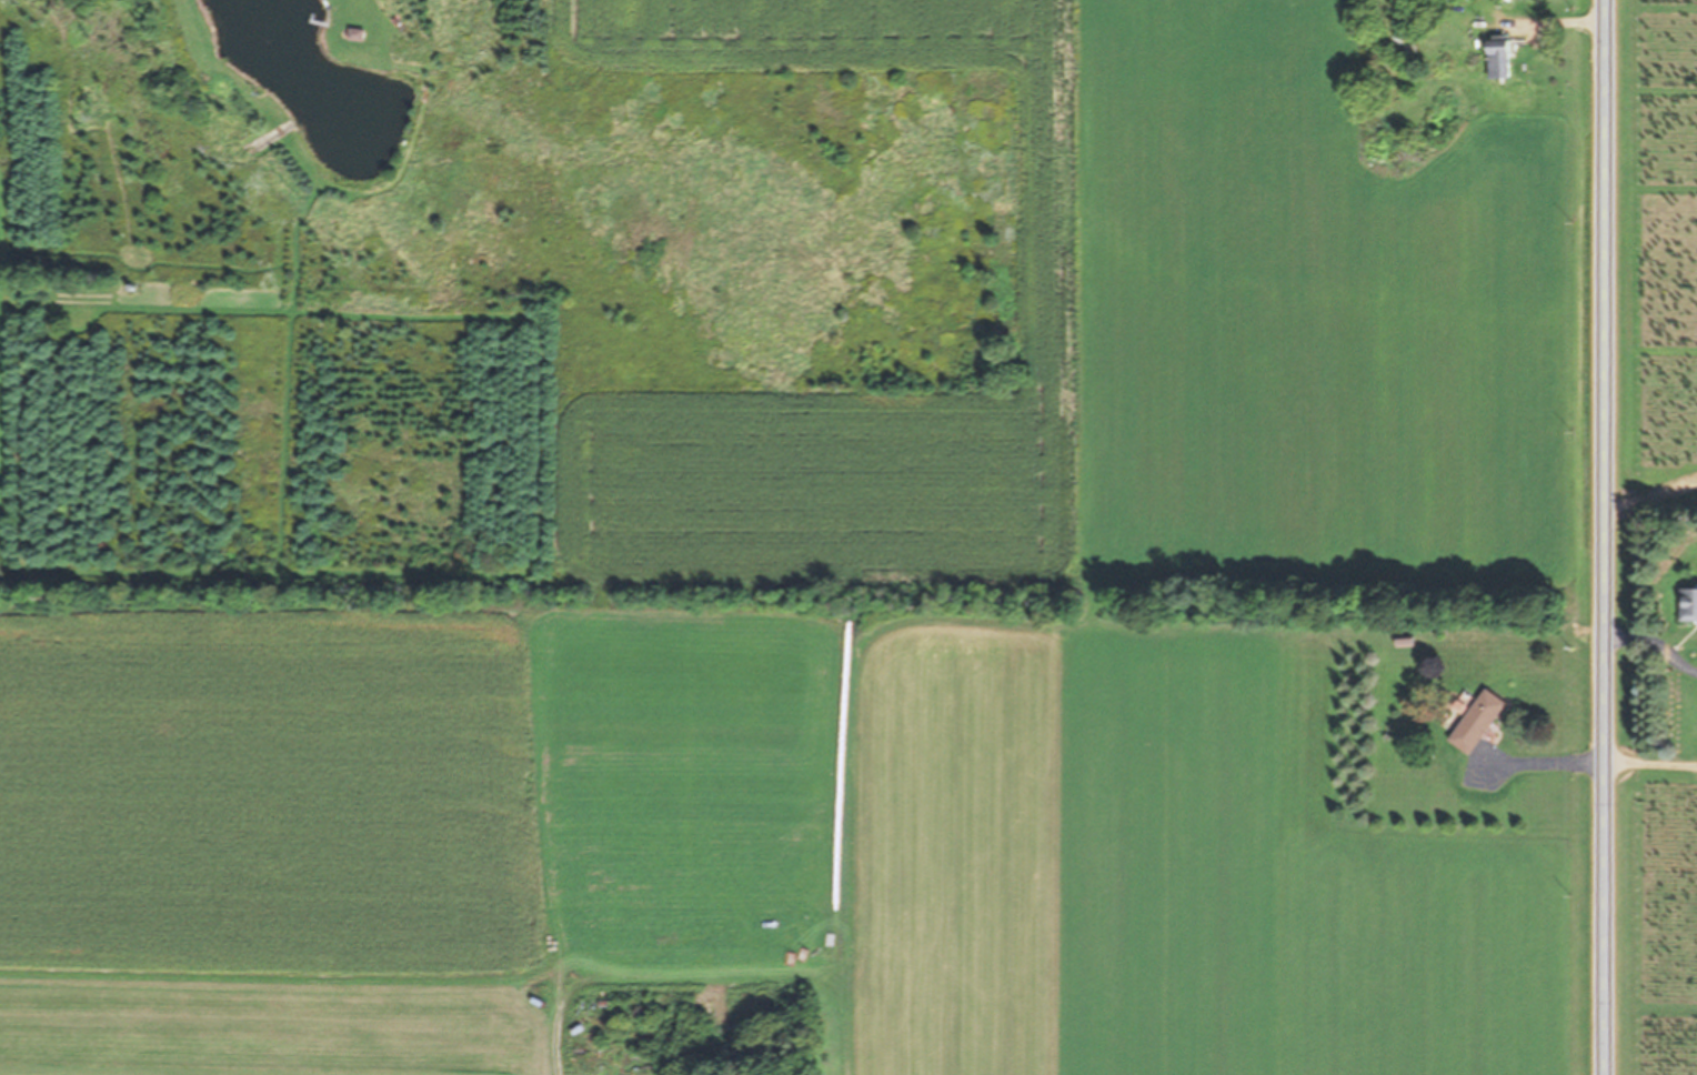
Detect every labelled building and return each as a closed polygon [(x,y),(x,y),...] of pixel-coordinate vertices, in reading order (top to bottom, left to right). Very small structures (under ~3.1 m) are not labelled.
[(1514,78),(1514,37),(1490,37),(1490,78),(1514,78)] [(1684,590),(1683,622),(1696,622),(1696,590),(1684,590)] [(1474,756),(1510,704),(1488,688),(1451,740),(1474,756)]
